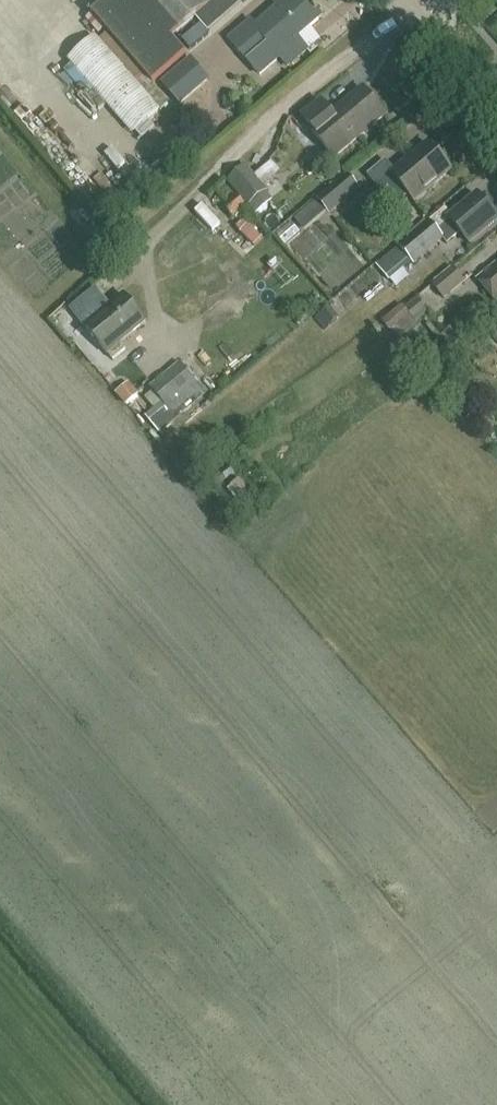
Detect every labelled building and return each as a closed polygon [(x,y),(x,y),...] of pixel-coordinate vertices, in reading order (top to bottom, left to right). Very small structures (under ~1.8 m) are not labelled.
[(92,17),(153,86),(187,56),(172,39),(197,17),(209,31),(242,2),(240,0),(112,0),(92,17)] [(282,60),(289,69),(309,52),(297,38),(321,19),(306,0),(290,0),(256,28),(252,23),(230,41),(260,78),(282,60)] [(87,19),(68,31),(84,57),(94,51),(104,67),(113,61),(87,19)] [(124,55),(108,70),(119,82),(135,67),(124,55)] [(209,81),(191,61),(163,85),(181,105),(209,81)] [(334,159),(385,116),(363,89),(330,116),(320,103),(302,118),(313,131),(311,132),(334,159)] [(414,201),(451,170),(429,143),(395,172),(385,160),(368,175),(394,206),(408,194),(414,201)] [(248,204),(265,190),(246,165),(227,180),(248,204)] [(359,188),(347,175),(317,200),(329,213),(359,188)] [(231,219),(244,207),(234,195),(221,207),(231,219)] [(496,216),(496,208),(487,196),(482,200),(478,195),(448,220),(451,224),(440,233),(431,223),(402,248),(414,261),(442,237),(447,243),(459,233),(469,245),(496,220),(496,218),(496,216)] [(478,277),(496,300),(496,261),(478,277)] [(466,283),(454,269),(434,286),(445,299),(466,283)] [(120,347),(147,325),(124,296),(109,307),(112,311),(101,319),(97,314),(81,326),(106,358),(112,365),(125,354),(120,347)] [(204,398),(180,367),(150,391),(173,422),(204,398)] [(455,392),(459,380),(444,374),(440,387),(455,392)] [(126,407),(127,407),(140,396),(129,384),(116,395),(126,407)]
